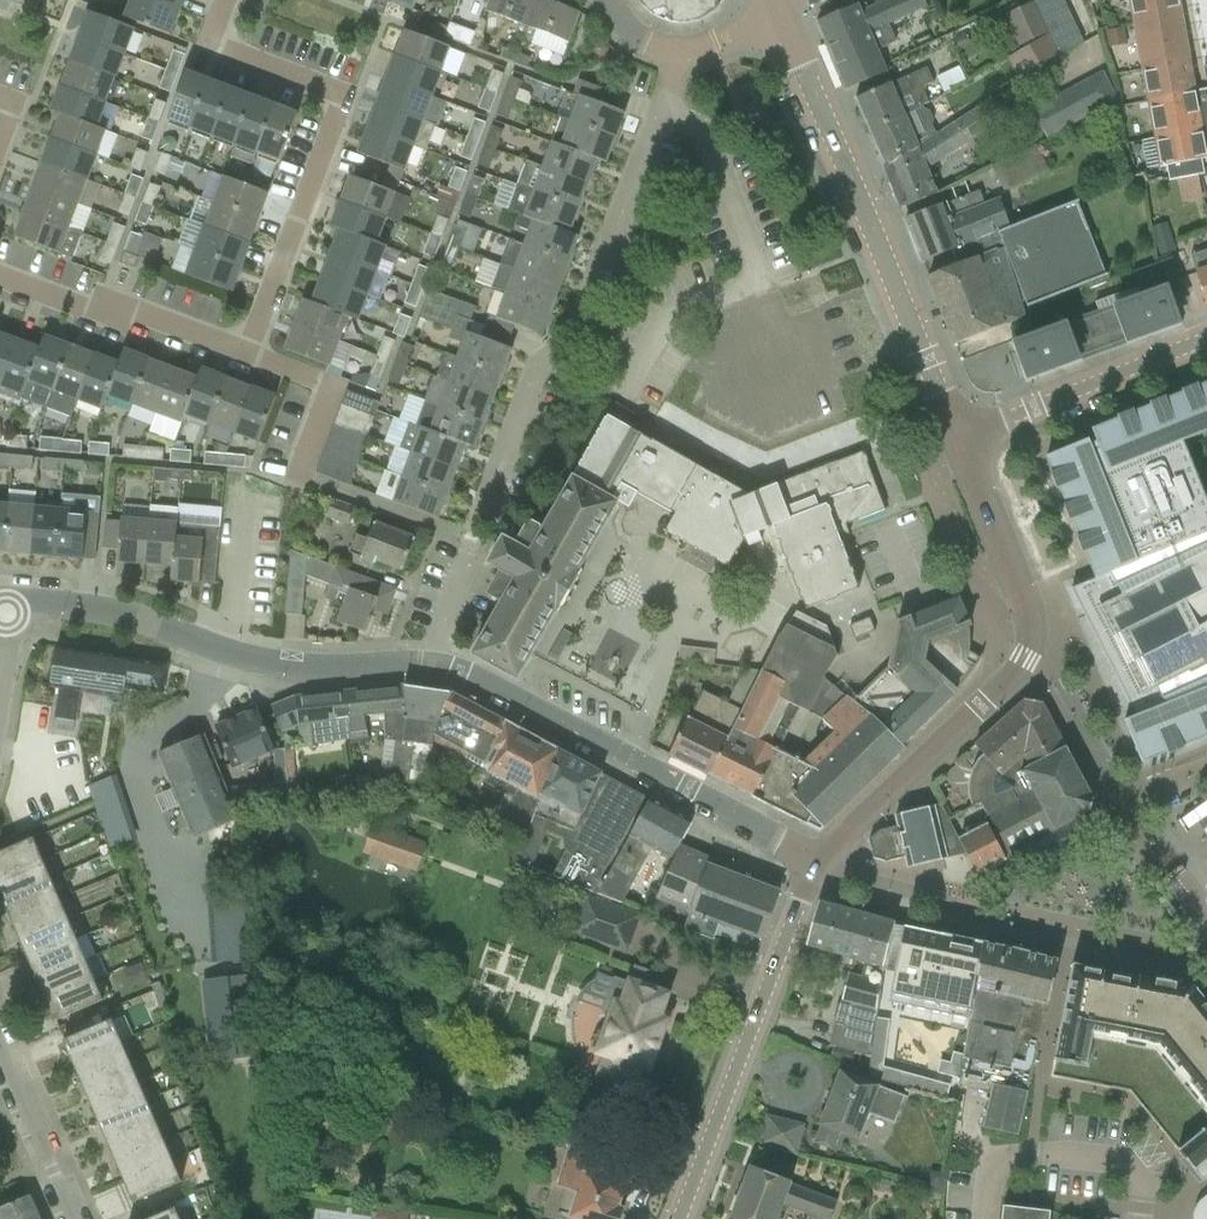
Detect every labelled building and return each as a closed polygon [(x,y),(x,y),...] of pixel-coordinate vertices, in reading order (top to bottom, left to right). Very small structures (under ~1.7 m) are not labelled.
[(126,18),(170,35),(180,10),(152,0),(133,0),(126,18)] [(180,10),(183,0),(152,0),(180,10)] [(389,2),(413,11),(418,0),(389,0),(389,2)] [(537,0),(490,0),(485,12),(518,25),(514,35),(523,38),(537,0)] [(580,13),(551,2),(552,0),(537,0),(523,38),(533,41),(536,32),(569,45),(569,44),(580,13)] [(640,3),(642,6),(645,9),(648,12),(651,15),(652,13),(666,9),(671,22),(670,23),(674,24),(679,25),(683,25),(687,24),(691,24),(695,23),(699,21),(703,20),(707,18),(711,15),(714,13),(717,10),(720,7),(719,5),(717,0),(638,0),(640,3)] [(817,23),(818,25),(819,25),(838,69),(846,87),(845,87),(846,89),(850,88),(887,72),(877,50),(897,41),(889,23),(914,13),(910,5),(923,0),(891,0),(861,13),(858,5),(818,23),(817,23)] [(1181,10),(1179,0),(1131,0),(1134,18),(1181,10)] [(1020,46),(1048,33),(1033,2),(1005,15),(1020,46)] [(1142,60),(1188,51),(1181,10),(1134,18),(1142,60)] [(80,37),(124,54),(134,28),(90,12),(80,37)] [(435,23),(432,33),(445,37),(448,28),(435,23)] [(1107,47),(1126,44),(1124,28),(1105,31),(1107,47)] [(406,31),(397,55),(441,72),(450,48),(406,31)] [(124,54),(80,37),(71,62),(115,78),(124,54)] [(589,51),(593,57),(600,59),(606,56),(609,49),(606,43),(599,40),(592,43),(589,51)] [(501,59),(513,63),(516,54),(504,49),(501,59)] [(174,51),(167,70),(178,74),(185,56),(174,51)] [(1149,101),(1196,92),(1188,51),(1142,60),(1149,101)] [(531,59),(516,54),(513,63),(528,69),(531,59)] [(397,55),(387,80),(432,97),(441,72),(397,55)] [(115,78),(71,62),(62,87),(105,103),(115,78)] [(855,99),(869,130),(922,107),(922,106),(929,102),(922,88),(934,82),(927,69),(890,85),(890,84),(855,99)] [(171,93),(178,74),(167,70),(160,89),(171,93)] [(494,71),(486,89),(497,93),(504,75),(494,71)] [(187,72),(168,119),(192,128),(209,81),(208,81),(207,83),(199,80),(200,78),(199,77),(198,80),(188,76),(189,73),(187,72)] [(511,77),(504,96),(516,101),(523,82),(511,77)] [(387,80),(378,105),(423,122),(432,97),(387,80)] [(209,81),(192,128),(214,136),(232,90),(230,89),(229,92),(221,89),(222,86),(221,86),(220,88),(210,84),(211,82),(209,81)] [(616,94),(580,81),(574,95),(580,97),(572,121),(563,118),(563,119),(615,139),(624,116),(625,113),(611,107),(616,94)] [(105,103),(62,87),(53,111),(96,127),(106,131),(111,133),(120,108),(105,103)] [(490,112),(497,93),(486,89),(479,108),(490,112)] [(232,90),(214,136),(235,144),(236,145),(253,98),(252,97),(251,100),(244,97),(244,95),(243,94),(242,96),(232,92),(233,90),(232,90)] [(1082,119),(1068,92),(1034,111),(1048,137),(1082,119)] [(1196,92),(1149,101),(1156,138),(1203,130),(1196,92)] [(509,120),(516,101),(504,96),(497,115),(509,120)] [(436,97),(427,118),(437,122),(446,101),(436,97)] [(253,98),(236,145),(257,153),(258,153),(275,106),(274,106),(273,108),(266,105),(266,103),(265,102),(264,105),(254,100),(255,99),(253,98)] [(149,119),(159,123),(167,104),(156,100),(149,119)] [(938,136),(938,135),(885,168),(902,209),(938,194),(927,167),(1001,120),(990,103),(938,136)] [(378,105),(369,129),(414,146),(426,150),(436,126),(423,122),(378,105)] [(275,106),(258,153),(280,161),(281,162),(298,114),(296,114),(295,117),(288,113),(288,111),(287,111),(286,113),(276,109),(277,107),(275,106)] [(885,167),(885,168),(938,135),(932,127),(934,121),(930,112),(923,108),(922,107),(869,130),(883,162),(883,161),(886,167),(885,167)] [(61,115),(52,139),(97,156),(106,131),(96,127),(53,111),(52,111),(61,115)] [(159,123),(149,119),(148,119),(144,130),(141,137),(152,141),(159,123)] [(475,119),(468,139),(478,143),(486,123),(475,119)] [(607,160),(615,139),(563,119),(554,143),(598,160),(606,163),(608,160),(607,160)] [(486,146),(498,150),(505,131),(493,126),(486,146)] [(369,129),(359,154),(405,171),(414,146),(369,129)] [(1206,158),(1206,153),(1203,130),(1156,138),(1161,166),(1167,165),(1169,180),(1205,174),(1202,159),(1206,158)] [(87,180),(97,156),(52,139),(43,164),(87,180)] [(471,160),(478,143),(468,139),(461,156),(471,160)] [(544,168),(588,185),(593,171),(598,160),(554,143),(544,168)] [(1037,145),(993,167),(1005,191),(1050,172),(1037,145)] [(491,169),(498,150),(486,146),(479,165),(491,169)] [(141,172),(148,153),(137,150),(130,169),(141,172)] [(161,153),(155,172),(158,173),(166,176),(168,169),(178,172),(182,174),(185,163),(181,161),(173,158),(173,157),(161,153)] [(535,193),(578,210),(588,185),(544,168),(527,161),(518,185),(535,192),(535,193)] [(43,164),(34,188),(78,205),(87,180),(43,164)] [(467,172),(457,168),(450,187),(460,191),(467,172)] [(136,199),(143,179),(132,176),(125,195),(136,199)] [(224,176),(215,201),(259,218),(269,193),(224,176)] [(351,176),(342,201),(386,218),(396,193),(351,176)] [(474,176),(467,195),(479,199),(486,181),(474,176)] [(149,184),(143,203),(154,207),(161,188),(149,184)] [(526,217),(526,216),(570,233),(578,210),(535,193),(535,192),(518,185),(508,211),(519,215),(526,217)] [(34,188),(25,213),(82,234),(69,229),(78,205),(34,188)] [(957,202),(906,220),(914,241),(1003,207),(999,199),(998,199),(998,198),(985,203),(981,193),(970,197),(957,202)] [(136,199),(125,195),(119,213),(129,217),(136,199)] [(472,218),(479,199),(467,195),(460,214),(472,218)] [(250,243),(259,218),(215,201),(206,226),(250,243)] [(342,201),(332,226),(341,230),(377,243),(386,218),(342,201)] [(929,278),(955,345),(957,344),(1001,327),(1005,325),(1024,318),(1021,310),(1092,282),(1076,242),(1092,236),(1078,202),(1063,208),(1034,219),(1011,228),(973,242),(952,251),(958,266),(932,276),(929,278)] [(153,210),(154,207),(143,203),(137,221),(147,225),(150,218),(153,210)] [(1003,207),(914,241),(922,262),(923,262),(952,251),(973,242),(1011,228),(1003,207)] [(82,234),(25,213),(15,237),(74,259),(83,235),(82,234)] [(526,216),(526,217),(519,215),(515,225),(530,231),(525,245),(569,262),(578,239),(578,240),(579,237),(570,233),(526,216)] [(439,216),(431,235),(442,239),(449,220),(439,216)] [(1176,250),(1167,222),(1152,227),(1161,255),(1176,250)] [(98,240),(107,243),(118,247),(125,228),(114,224),(111,231),(102,228),(98,240)] [(449,244),(461,248),(468,229),(456,225),(449,244)] [(250,243),(206,226),(197,251),(241,267),(250,243)] [(341,230),(332,254),(376,271),(385,246),(377,243),(341,230)] [(135,256),(142,237),(131,233),(125,252),(135,256)] [(144,233),(142,237),(135,256),(140,258),(154,263),(162,239),(144,233)] [(435,258),(442,239),(431,235),(424,254),(435,258)] [(525,245),(511,240),(501,264),(516,269),(560,286),(569,262),(525,245)] [(111,266),(118,247),(107,243),(100,262),(111,266)] [(461,248),(449,244),(442,263),(454,267),(461,248)] [(197,251),(187,276),(232,292),(241,267),(197,251)] [(1196,271),(1205,298),(1206,303),(1206,306),(1206,251),(1197,254),(1202,269),(1196,271)] [(140,258),(135,256),(125,252),(124,252),(120,263),(136,269),(140,258)] [(332,254),(323,279),(367,295),(376,271),(332,254)] [(560,286),(516,269),(501,264),(492,288),(507,294),(551,311),(554,301),(560,286)] [(419,265),(412,285),(423,289),(430,270),(419,265)] [(323,279),(313,303),(348,316),(358,320),(367,295),(323,279)] [(416,307),(423,289),(412,285),(408,297),(406,303),(416,307)] [(1067,322),(1012,342),(1027,381),(1082,361),(1081,359),(1078,350),(1091,346),(1094,355),(1095,357),(1114,350),(1127,345),(1133,343),(1182,325),(1182,323),(1168,286),(1141,295),(1138,287),(1095,303),(1098,311),(1081,317),(1067,322)] [(476,309),(463,304),(431,292),(426,305),(472,323),(476,309)] [(551,311),(507,294),(497,318),(542,335),(543,332),(542,332),(551,311)] [(304,300),(295,325),(339,341),(348,316),(313,303),(304,300)] [(446,354),(503,375),(512,349),(482,338),(486,327),(472,323),(426,305),(421,318),(453,330),(450,339),(464,344),(459,358),(446,353),(446,354)] [(412,318),(401,314),(394,334),(405,338),(412,318)] [(295,325),(286,350),(328,366),(329,366),(339,341),(295,325)] [(16,341),(0,335),(0,382),(16,341)] [(24,394),(22,399),(46,408),(70,346),(45,336),(40,350),(24,394)] [(385,337),(377,356),(389,360),(396,341),(385,337)] [(0,382),(0,385),(24,394),(40,350),(16,341),(0,382)] [(403,343),(396,362),(407,366),(414,347),(411,346),(403,343)] [(70,346),(46,408),(71,418),(73,413),(78,400),(95,355),(70,346)] [(119,364),(108,394),(133,404),(149,360),(124,351),(119,364)] [(382,379),(389,360),(377,356),(367,352),(363,363),(373,368),(366,387),(377,392),(379,386),(382,379)] [(449,382),(493,399),(503,375),(446,354),(437,377),(449,382)] [(95,355),(78,400),(102,409),(108,394),(119,364),(95,355)] [(149,360),(133,404),(157,413),(150,431),(150,432),(174,369),(149,360)] [(396,362),(389,381),(400,385),(407,366),(396,362)] [(328,366),(326,373),(341,378),(343,371),(329,366),(328,366)] [(174,369),(150,432),(175,441),(182,422),(185,414),(198,378),(174,369)] [(198,378),(185,414),(210,423),(226,379),(202,369),(198,378)] [(437,377),(434,376),(425,401),(484,423),(493,399),(449,382),(437,377)] [(226,379),(210,423),(235,432),(251,388),(226,379)] [(1184,442),(1206,433),(1206,383),(1091,430),(1096,442),(1091,444),(1089,440),(1046,457),(1092,571),(1095,579),(1071,588),(1136,716),(1124,720),(1141,763),(1206,737),(1206,500),(1184,442)] [(251,388),(235,432),(259,442),(276,397),(251,388)] [(381,403),(347,390),(342,404),(375,417),(381,403)] [(464,444),(464,445),(475,448),(476,445),(477,446),(483,426),(484,423),(425,401),(416,425),(409,423),(464,444)] [(368,437),(375,417),(342,404),(334,425),(368,437)] [(838,462),(773,487),(772,485),(748,495),(649,439),(656,426),(616,404),(572,479),(616,504),(617,502),(624,506),(633,503),(639,493),(671,512),(671,511),(676,513),(665,531),(728,567),(738,549),(739,549),(744,541),(743,540),(744,538),(774,526),(807,611),(860,590),(836,528),(845,525),(846,525),(885,510),(863,452),(838,462)] [(410,452),(456,469),(464,445),(464,444),(409,423),(400,448),(410,452)] [(368,437),(334,425),(327,445),(360,458),(368,437)] [(28,438),(9,436),(8,447),(27,449),(28,438)] [(61,452),(62,440),(43,439),(42,450),(61,452)] [(62,440),(61,452),(81,454),(82,442),(62,440)] [(173,441),(171,461),(191,463),(192,451),(185,450),(185,442),(173,441)] [(110,444),(90,442),(89,454),(109,456),(110,444)] [(355,471),(360,458),(327,445),(322,459),(355,471)] [(125,446),(124,457),(144,459),(145,447),(133,446),(125,446)] [(145,447),(144,459),(164,461),(165,449),(145,447)] [(456,469),(410,452),(401,477),(447,494),(450,489),(456,469)] [(225,466),(226,454),(206,453),(205,465),(225,466)] [(13,455),(0,454),(0,466),(12,467),(13,455)] [(246,456),(226,454),(225,466),(245,467),(246,456)] [(13,455),(12,467),(32,469),(33,457),(13,455)] [(44,470),(64,472),(65,460),(45,458),(44,470)] [(355,471),(322,459),(316,473),(349,485),(355,471)] [(65,460),(64,472),(85,474),(86,462),(65,460)] [(170,479),(180,480),(181,470),(171,469),(170,479)] [(191,481),(191,471),(181,470),(180,480),(191,481)] [(401,477),(392,501),(439,519),(440,516),(439,516),(447,494),(401,477)] [(615,506),(616,504),(572,479),(543,530),(530,522),(516,546),(507,540),(504,538),(500,544),(501,544),(496,552),(493,558),(492,557),(489,563),(493,566),(493,565),(503,570),(489,594),(504,602),(476,650),(473,654),(477,656),(478,656),(487,661),(487,662),(490,663),(501,669),(504,671),(514,676),(513,677),(517,679),(519,675),(524,666),(525,664),(530,655),(531,654),(531,653),(536,644),(536,645),(537,643),(541,635),(543,632),(548,623),(550,621),(549,621),(554,612),(555,612),(559,614),(562,608),(567,599),(570,601),(571,599),(568,597),(573,588),(576,590),(577,587),(574,586),(579,577),(580,577),(583,572),(579,569),(598,536),(597,536),(602,527),(603,528),(608,517),(609,517),(610,515),(609,515),(614,506),(615,506)] [(9,505),(4,552),(30,554),(35,507),(35,493),(10,490),(9,505)] [(355,507),(334,499),(333,499),(327,516),(349,524),(355,507)] [(4,552),(9,505),(0,504),(0,552),(4,552)] [(61,509),(35,507),(30,554),(56,557),(61,509)] [(61,509),(56,557),(80,559),(83,559),(85,536),(97,538),(99,512),(61,509)] [(145,564),(149,521),(122,518),(121,518),(121,521),(106,520),(104,548),(119,549),(118,562),(145,564)] [(176,537),(177,523),(149,521),(145,564),(172,567),(173,567),(175,537),(176,537)] [(200,582),(216,584),(221,527),(177,523),(176,537),(175,537),(173,567),(172,567),(171,581),(200,583),(200,582)] [(377,560),(403,570),(415,539),(375,523),(368,540),(357,535),(350,554),(361,558),(360,561),(374,566),(377,560)] [(302,616),(304,592),(306,569),(332,578),(330,584),(350,592),(338,622),(366,632),(370,620),(371,621),(373,616),(372,616),(374,611),(387,616),(396,590),(374,582),(336,567),(307,556),(291,551),(288,591),(285,614),(302,616)] [(870,714),(905,750),(906,749),(903,747),(957,690),(969,677),(980,662),(982,658),(969,651),(968,646),(968,642),(967,638),(965,634),(963,630),(961,627),(971,623),(960,596),(898,621),(889,667),(855,702),(870,714)] [(710,776),(755,798),(756,796),(755,795),(760,783),(764,784),(765,782),(763,781),(778,750),(787,732),(799,708),(813,714),(824,720),(847,696),(826,679),(839,656),(827,626),(797,612),(792,619),(779,638),(741,711),(710,776)] [(855,639),(875,631),(870,618),(850,625),(855,639)] [(679,659),(697,662),(698,649),(680,646),(679,659)] [(163,694),(167,665),(130,659),(130,658),(128,658),(58,649),(59,648),(57,647),(51,686),(60,688),(54,729),(74,732),(76,721),(77,721),(81,691),(124,697),(125,688),(163,694)] [(351,717),(336,720),(339,741),(368,737),(368,731),(366,717),(384,715),(384,712),(403,710),(406,710),(404,686),(349,692),(351,717)] [(386,741),(382,769),(391,770),(389,788),(408,785),(409,783),(429,782),(433,747),(434,741),(436,722),(452,693),(404,686),(406,710),(403,710),(384,712),(384,715),(386,741)] [(741,711),(704,691),(690,719),(688,718),(670,755),(696,769),(710,776),(741,711)] [(296,697),(272,707),(282,732),(298,725),(300,748),(302,748),(315,747),(315,745),(339,741),(336,720),(351,717),(349,692),(296,697)] [(436,722),(434,741),(466,759),(482,768),(477,778),(479,779),(499,742),(498,741),(508,723),(452,693),(436,722)] [(755,798),(770,806),(821,832),(827,826),(827,825),(900,753),(903,751),(903,752),(905,750),(870,714),(855,702),(847,696),(824,720),(823,720),(836,733),(804,763),(794,758),(778,750),(763,781),(765,782),(764,784),(760,783),(755,795),(756,796),(755,798)] [(977,743),(975,745),(988,759),(990,762),(1002,775),(1018,761),(1023,770),(1030,766),(1066,747),(1043,704),(1043,703),(1040,702),(1040,703),(1028,701),(1028,700),(1025,700),(1025,701),(977,744),(977,743)] [(257,710),(216,727),(233,767),(274,750),(257,710)] [(499,742),(479,779),(507,794),(503,801),(510,806),(503,822),(525,834),(538,798),(559,750),(508,723),(498,741),(499,742)] [(195,837),(209,831),(239,818),(204,735),(159,754),(195,837)] [(976,781),(975,792),(977,802),(979,804),(982,803),(986,809),(987,813),(1010,857),(1021,878),(1032,872),(1033,873),(1033,874),(1037,881),(1090,854),(1086,845),(1102,836),(1090,812),(1090,811),(1094,799),(1093,799),(1073,760),(1066,747),(1030,766),(1023,770),(1018,761),(1002,775),(990,762),(988,759),(985,762),(979,771),(976,781)] [(285,749),(274,750),(275,772),(276,783),(276,784),(288,783),(287,771),(285,749)] [(525,834),(514,862),(533,869),(547,830),(563,837),(569,840),(565,849),(553,877),(555,877),(588,890),(593,892),(600,880),(618,849),(634,818),(646,797),(602,774),(559,750),(538,798),(525,834)] [(117,776),(89,787),(93,801),(108,844),(109,849),(139,838),(117,776)] [(351,778),(336,780),(338,795),(353,793),(351,778)] [(600,880),(593,892),(623,903),(652,849),(672,860),(673,859),(679,846),(693,822),(650,800),(605,882),(600,880)] [(974,876),(959,841),(941,804),(935,806),(896,816),(898,826),(879,831),(870,839),(874,858),(887,862),(906,858),(908,868),(943,860),(947,879),(962,883),(974,876)] [(959,841),(974,876),(1005,860),(983,819),(969,827),(972,834),(959,841)] [(374,823),(363,854),(417,873),(428,842),(374,823)] [(0,853),(0,877),(43,859),(34,839),(0,853)] [(672,860),(657,898),(670,903),(691,911),(692,912),(710,865),(712,859),(710,858),(710,859),(685,849),(685,848),(679,846),(673,859),(672,860)] [(4,900),(52,879),(43,859),(0,877),(0,890),(4,900)] [(691,911),(684,927),(686,928),(716,939),(747,951),(753,936),(761,939),(760,941),(761,941),(762,939),(780,892),(767,887),(710,865),(692,912),(691,911)] [(4,900),(13,920),(61,899),(52,879),(4,900)] [(628,952),(642,915),(586,894),(572,930),(628,952)] [(873,1030),(875,1019),(895,924),(895,923),(892,922),(892,923),(868,916),(838,907),(839,904),(836,898),(829,896),(823,900),(822,903),(820,902),(819,906),(809,943),(808,943),(807,946),(810,946),(865,962),(861,976),(850,973),(842,1000),(837,1008),(835,1014),(836,1024),(872,1034),(873,1030)] [(13,920),(22,940),(69,919),(61,899),(13,920)] [(212,912),(214,960),(236,960),(235,911),(212,912)] [(22,940),(30,960),(78,939),(69,919),(22,940)] [(905,927),(889,1003),(970,1021),(983,943),(944,934),(944,935),(905,927)] [(30,960),(39,980),(87,959),(78,939),(30,960)] [(1004,948),(983,943),(970,1021),(964,1055),(960,1078),(960,1079),(959,1081),(960,1081),(959,1086),(991,1093),(983,1128),(1018,1135),(1048,1004),(1059,961),(1036,955),(1036,954),(1004,947),(1004,948)] [(39,980),(48,1000),(96,980),(87,959),(39,980)] [(123,971),(130,989),(149,981),(142,963),(123,971)] [(1193,986),(1192,987),(1141,977),(1142,976),(1139,976),(1139,979),(1105,972),(1106,970),(1073,964),(1051,1077),(1130,1092),(1140,1104),(1202,1181),(1206,1178),(1206,1001),(1198,990),(1197,989),(1193,986)] [(646,986),(649,977),(651,973),(636,967),(630,983),(616,977),(604,1010),(612,1013),(605,1033),(601,1032),(599,1032),(597,1034),(596,1035),(595,1037),(594,1038),(593,1040),(593,1042),(593,1044),(594,1046),(594,1048),(599,1051),(598,1053),(606,1056),(598,1077),(633,1089),(640,1068),(648,1071),(667,1020),(659,1018),(668,994),(646,986)] [(258,1057),(249,976),(203,981),(212,1062),(258,1057)] [(105,999),(96,980),(48,1000),(56,1018),(54,1019),(55,1021),(105,999)] [(125,1001),(123,995),(111,1000),(114,1006),(125,1001)] [(74,1062),(123,1041),(113,1018),(64,1041),(65,1043),(66,1042),(74,1062)] [(875,1019),(873,1030),(885,1031),(886,1020),(875,1019)] [(884,1041),(885,1031),(873,1030),(872,1034),(872,1040),(884,1041)] [(883,1052),(884,1041),(872,1040),(870,1050),(883,1052)] [(74,1062),(83,1082),(131,1061),(123,1041),(74,1062)] [(855,1052),(834,1046),(831,1058),(851,1064),(855,1052)] [(883,1052),(870,1050),(869,1060),(881,1062),(883,1052)] [(949,1076),(960,1079),(960,1078),(964,1055),(955,1053),(952,1064),(949,1076)] [(881,1068),(881,1062),(869,1060),(867,1078),(875,1080),(879,1067),(881,1068)] [(91,1101),(140,1080),(131,1061),(83,1082),(91,1101)] [(949,1076),(952,1064),(942,1061),(939,1074),(949,1076)] [(881,1068),(879,1067),(875,1080),(885,1083),(889,1070),(881,1068)] [(899,1072),(889,1070),(885,1083),(895,1085),(899,1072)] [(841,1071),(833,1092),(821,1124),(822,1124),(815,1142),(834,1149),(841,1131),(859,1138),(868,1114),(895,1124),(905,1095),(841,1071)] [(905,1088),(908,1075),(899,1072),(895,1085),(905,1088)] [(908,1075),(905,1088),(915,1090),(918,1077),(908,1075)] [(925,1093),(928,1080),(918,1077),(915,1090),(925,1093)] [(91,1101),(100,1121),(148,1100),(140,1080),(91,1101)] [(938,1083),(928,1080),(925,1093),(934,1095),(938,1083)] [(938,1083),(934,1095),(944,1098),(948,1085),(938,1083)] [(100,1121),(108,1141),(157,1120),(148,1100),(100,1121)] [(761,1145),(801,1151),(806,1119),(765,1113),(761,1145)] [(108,1141),(117,1160),(165,1139),(157,1120),(108,1141)] [(117,1160),(125,1180),(174,1159),(165,1139),(117,1160)] [(620,1201),(626,1181),(586,1169),(592,1149),(570,1145),(558,1185),(565,1188),(557,1212),(571,1216),(570,1217),(577,1218),(619,1218),(623,1209),(618,1207),(620,1201)] [(183,1181),(174,1159),(125,1180),(134,1200),(133,1200),(134,1202),(183,1181)] [(750,1168),(743,1186),(741,1189),(742,1189),(739,1195),(738,1198),(732,1216),(740,1218),(778,1218),(783,1204),(821,1218),(829,1218),(836,1203),(791,1185),(750,1168)] [(947,1173),(931,1170),(928,1186),(944,1189),(947,1173)] [(887,1193),(889,1182),(879,1179),(877,1191),(887,1193)] [(1199,1201),(1198,1203),(1196,1206),(1195,1209),(1194,1212),(1193,1215),(1193,1218),(1206,1218),(1206,1195),(1199,1201)] [(30,1197),(0,1210),(0,1218),(40,1218),(30,1197)] [(1026,1209),(1003,1206),(1002,1218),(1050,1218),(1050,1211),(1026,1209)] [(176,1208),(150,1218),(180,1218),(176,1208)] [(393,1211),(378,1208),(376,1218),(392,1218),(393,1211)]
